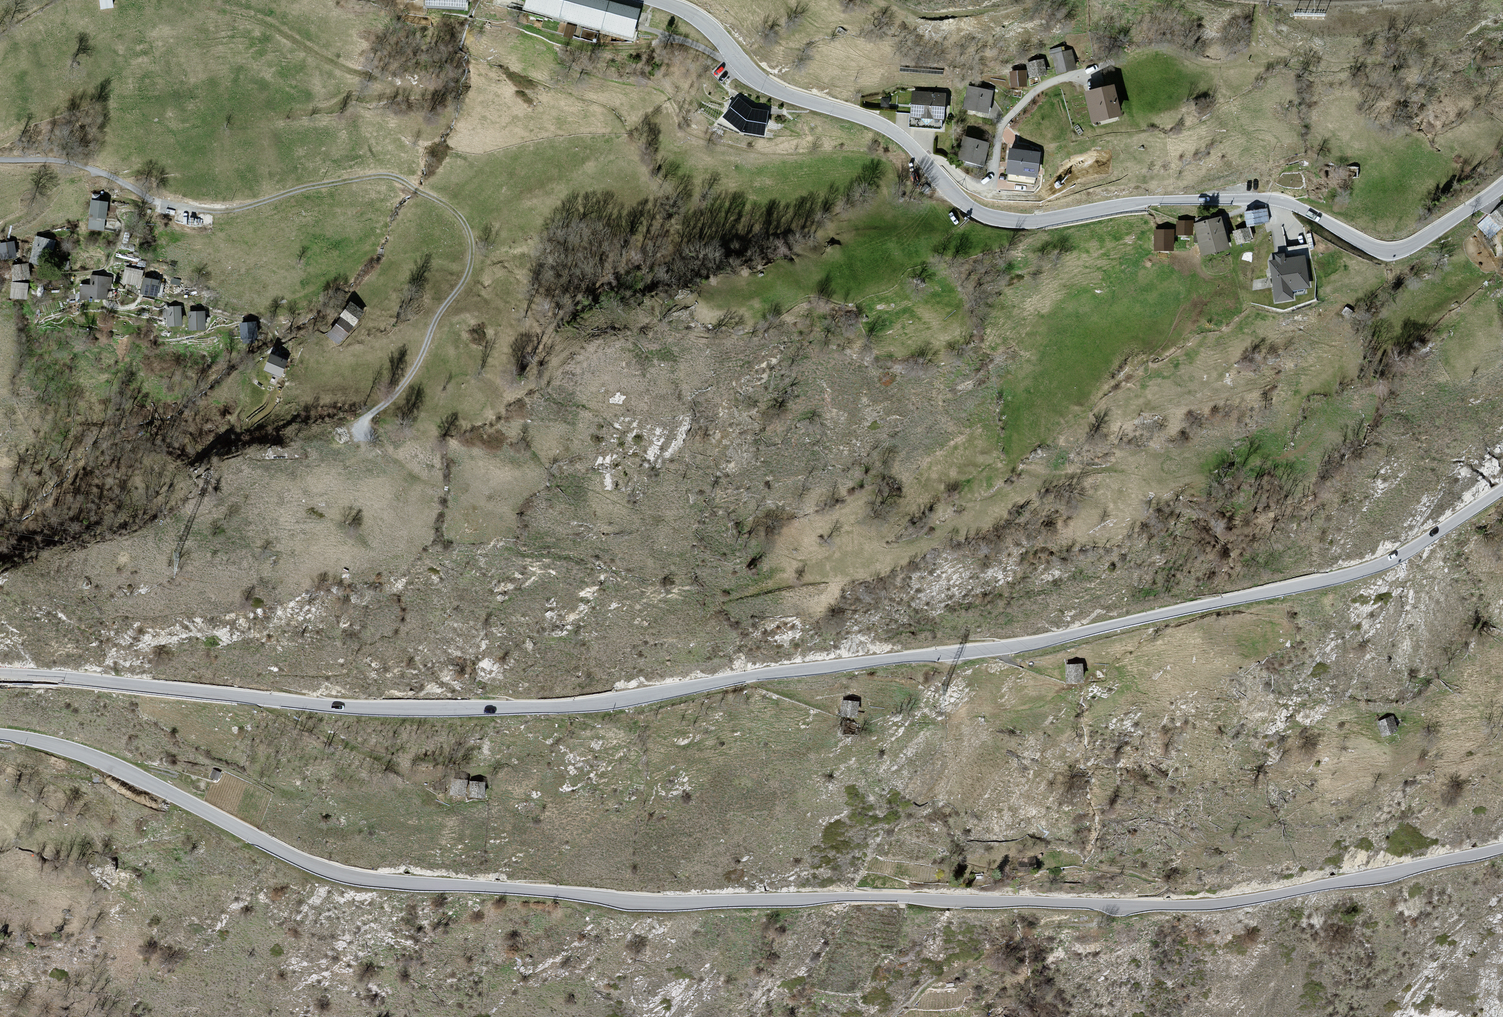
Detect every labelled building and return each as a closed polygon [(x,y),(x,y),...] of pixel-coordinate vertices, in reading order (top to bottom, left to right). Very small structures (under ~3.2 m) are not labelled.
[(425,5),(465,9),(465,0),(425,0),(425,5)] [(595,0),(529,0),(527,8),(631,36),(638,11),(595,0)] [(1070,47),(1048,52),(1054,77),(1076,72),(1070,47)] [(1042,61),(1024,64),(1028,81),(1045,78),(1042,61)] [(1025,71),(1010,72),(1011,87),(1027,87),(1025,71)] [(994,94),(966,88),(961,111),(989,117),(994,94)] [(1113,88),(1083,95),(1090,126),(1120,120),(1113,88)] [(945,97),(911,94),(908,128),(942,131),(945,97)] [(749,110),(735,99),(718,120),(738,135),(763,141),(768,114),(749,110)] [(989,144),(966,138),(960,161),(984,167),(989,144)] [(1035,189),(1039,155),(1006,151),(1003,176),(1007,177),(1006,185),(1035,189)] [(107,204),(92,202),(89,227),(104,229),(107,204)] [(1480,224),(1490,235),(1502,224),(1502,207),(1502,206),(1480,224)] [(1260,211),(1246,213),(1249,225),(1262,222),(1260,211)] [(1220,220),(1196,225),(1203,253),(1228,246),(1220,220)] [(1192,222),(1178,222),(1177,234),(1192,234),(1192,222)] [(1247,228),(1234,232),(1238,243),(1250,239),(1247,228)] [(1172,231),(1155,231),(1155,250),(1172,250),(1172,231)] [(56,241),(36,235),(29,262),(49,267),(56,241)] [(13,243),(1,245),(3,258),(15,256),(13,243)] [(1308,286),(1304,257),(1286,260),(1285,254),(1273,256),(1274,262),(1271,262),(1277,299),(1291,297),(1289,289),(1308,286)] [(29,263),(11,265),(13,281),(31,279),(29,263)] [(141,272),(126,268),(123,281),(139,284),(141,272)] [(91,287),(82,286),(81,299),(106,298),(107,288),(110,288),(111,279),(92,276),(91,287)] [(159,281),(145,278),(141,295),(156,298),(159,281)] [(27,285),(12,284),(11,297),(26,298),(27,285)] [(363,312),(349,302),(339,317),(353,327),(363,312)] [(180,307),(167,308),(169,326),(181,325),(180,307)] [(203,313),(190,314),(191,329),(204,328),(203,313)] [(352,329),(340,319),(327,336),(339,345),(352,329)] [(255,324),(241,325),(242,339),(257,338),(255,324)] [(287,363),(269,356),(263,371),(281,379),(287,363)] [(1081,668),(1064,668),(1064,687),(1082,686),(1081,668)] [(857,706),(840,703),(838,719),(854,722),(857,706)] [(1392,717),(1375,723),(1381,737),(1398,730),(1392,717)] [(465,782),(450,780),(447,797),(462,799),(465,782)] [(483,783),(468,783),(467,800),(482,801),(483,783)]
